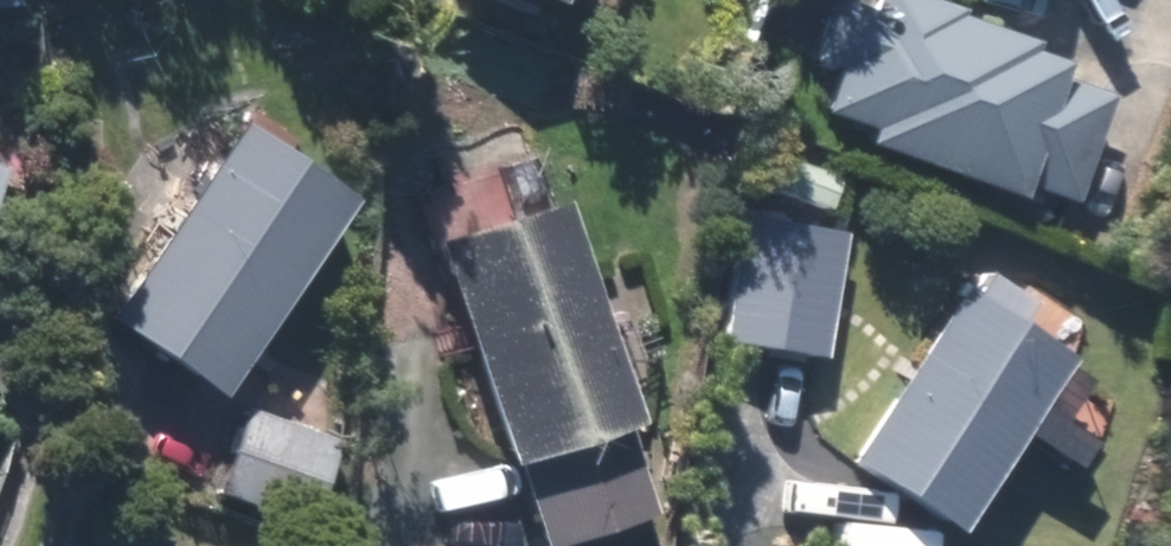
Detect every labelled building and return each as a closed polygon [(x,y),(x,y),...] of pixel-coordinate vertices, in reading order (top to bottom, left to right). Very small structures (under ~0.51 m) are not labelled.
[(34,18),(33,0),(0,0),(0,19),(34,18)] [(840,0),(825,0),(807,59),(834,67),(819,115),(869,131),(864,149),(1019,197),(1022,186),(1076,202),(1108,97),(1064,83),(1067,73),(1021,59),(1026,45),(941,19),(945,6),(924,0),(871,0),(869,9),(840,0)] [(246,125),(107,316),(216,396),(355,205),(246,125)] [(842,175),(770,146),(754,186),(826,215),(842,175)] [(539,545),(594,545),(589,533),(647,513),(618,430),(633,425),(558,206),(438,247),(539,545)] [(841,227),(731,219),(721,349),(831,357),(841,227)] [(1023,436),(1076,468),(1110,413),(1058,381),(1077,350),(964,280),(848,465),(961,535),(1023,436)] [(336,445),(243,412),(215,492),(308,524),(336,445)]
